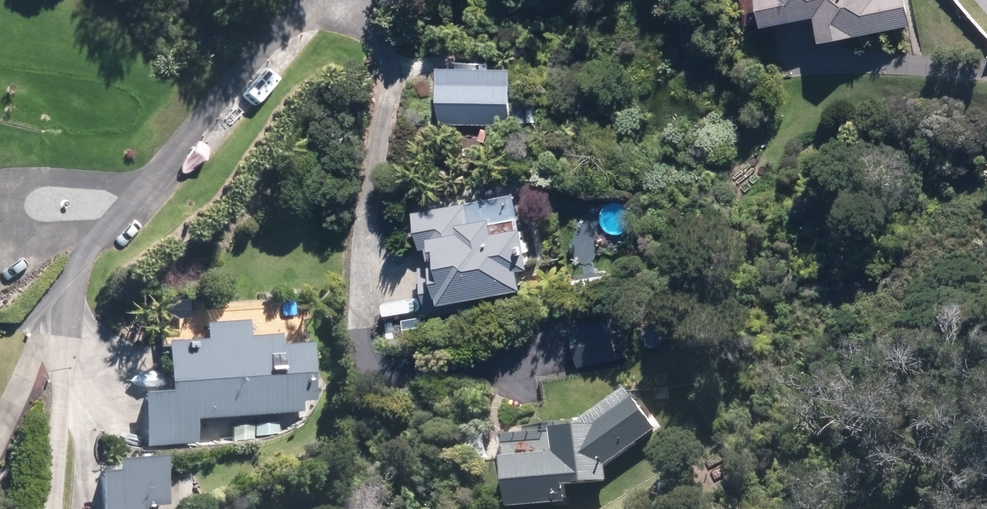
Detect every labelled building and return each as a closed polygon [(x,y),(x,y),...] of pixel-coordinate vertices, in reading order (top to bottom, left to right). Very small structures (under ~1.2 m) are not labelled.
[(916,24),(912,0),(753,0),(756,21),(775,18),(776,22),(828,14),(831,37),(916,24)] [(449,61),(446,122),(519,125),(522,65),(449,61)] [(494,293),(533,287),(529,265),(541,263),(536,223),(524,225),(520,198),(421,211),(426,248),(432,247),(434,264),(428,265),(433,301),(494,293)] [(166,330),(165,388),(147,388),(146,441),(199,441),(199,413),(306,414),(306,337),(282,337),(282,327),(249,326),(249,316),(205,316),(205,330),(166,330)] [(618,316),(573,320),(578,365),(623,360),(618,316)] [(510,452),(510,504),(573,504),(573,481),(612,481),(612,464),(663,428),(635,388),(580,427),(562,427),(562,452),(510,452)] [(273,421),(273,419),(264,419),(264,421),(258,420),(258,423),(233,423),(232,439),(279,440),(280,421),(273,421)] [(106,463),(105,508),(147,508),(147,501),(171,502),(173,453),(122,451),(121,464),(106,463)]
